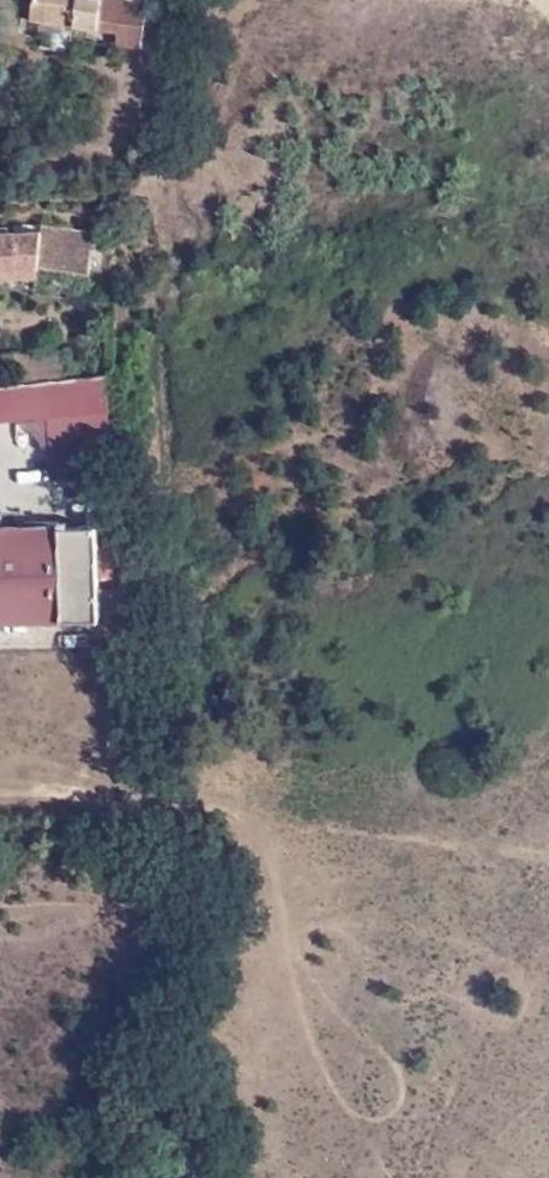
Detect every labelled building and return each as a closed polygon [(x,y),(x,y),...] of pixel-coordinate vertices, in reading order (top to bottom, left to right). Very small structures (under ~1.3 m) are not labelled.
[(32,14),(118,21),(118,38),(140,39),(144,0),(33,0),(32,14)] [(73,228),(36,222),(0,224),(0,272),(32,270),(33,259),(84,265),(83,250),(72,250),(73,228)] [(29,350),(31,379),(43,377),(100,370),(95,325),(61,326),(62,346),(29,350)] [(43,377),(48,405),(55,454),(114,448),(103,370),(100,370),(43,377)] [(0,382),(0,411),(48,405),(43,377),(31,379),(0,382)] [(122,519),(0,520),(0,615),(122,614),(122,519)]
